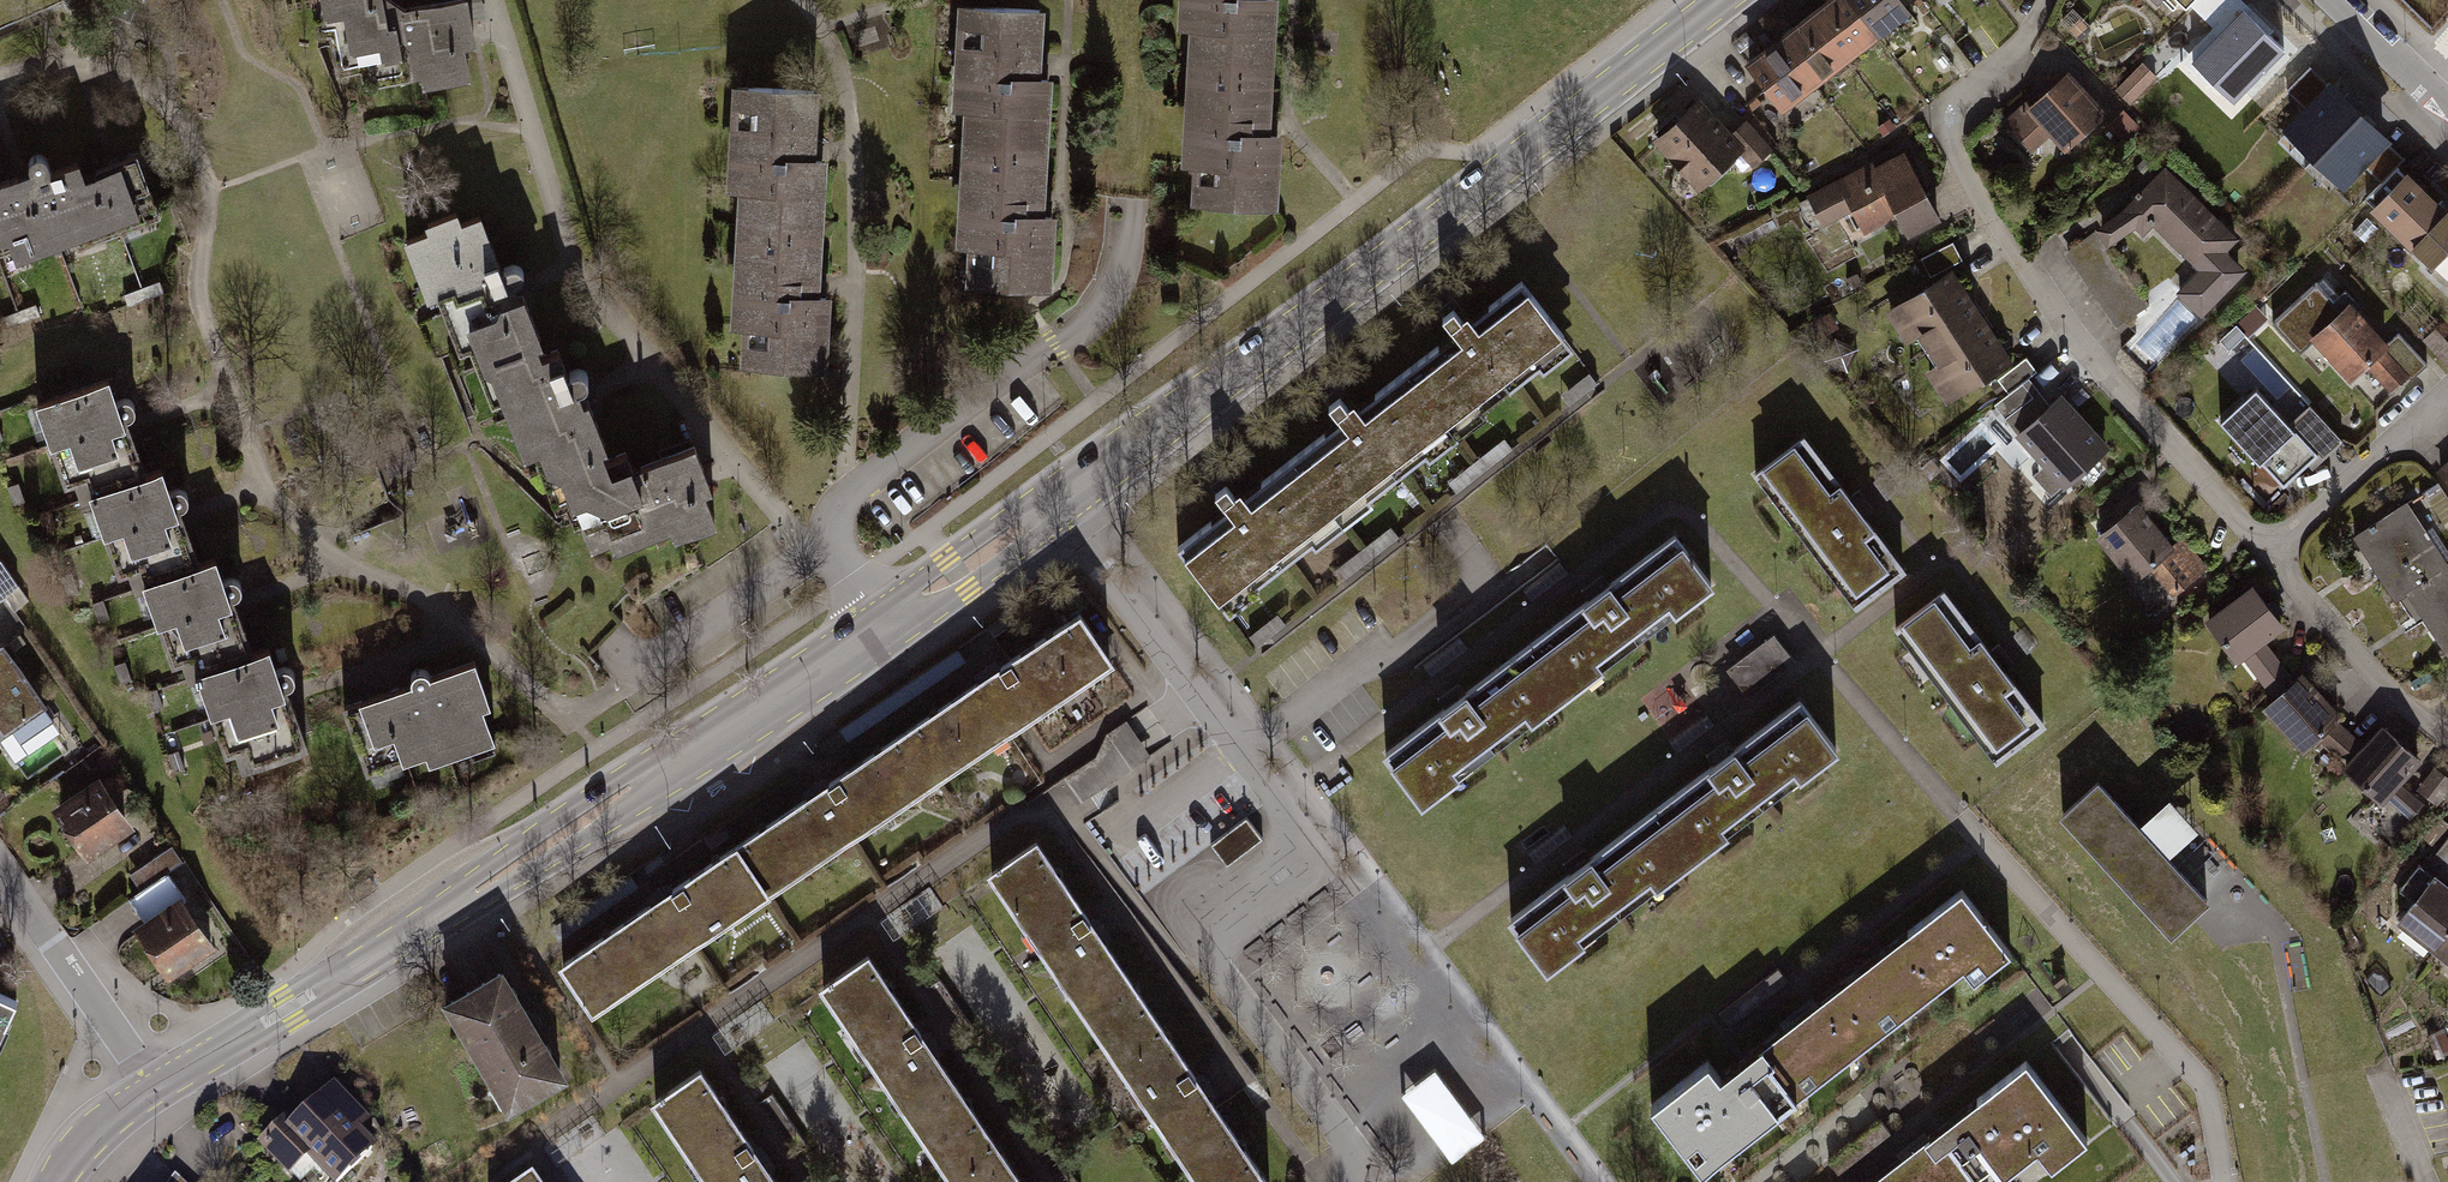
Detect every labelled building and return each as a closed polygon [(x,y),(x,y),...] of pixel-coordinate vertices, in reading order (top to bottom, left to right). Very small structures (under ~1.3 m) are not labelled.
[(335,113),(490,95),(476,17),(399,32),(390,0),(304,0),(335,113)] [(1277,217),(1282,140),(1269,139),(1278,1),(1264,0),(1178,0),(1176,37),(1188,37),(1179,172),(1193,173),(1190,211),(1277,217)] [(1750,75),(1789,124),(1916,24),(1896,0),(1844,0),(1750,75)] [(2189,32),(2236,76),(2252,59),(2276,81),(2301,56),(2247,4),(2244,7),(2236,0),(2220,0),(2189,32)] [(988,299),(1091,297),(1086,12),(984,14),(988,299)] [(2149,54),(2113,20),(2077,56),(2111,90),(2114,87),(2129,104),(2158,76),(2142,61),(2149,54)] [(2392,136),(2328,76),(2325,80),(2311,64),(2287,89),(2302,104),(2281,126),(2344,187),(2364,165),(2382,182),(2396,166),(2404,157),(2387,141),(2392,136)] [(2021,105),(2003,120),(2033,151),(2050,135),(2066,152),(2107,115),(2068,69),(2025,108),(2021,105)] [(731,374),(834,373),(829,88),(727,89),(731,374)] [(1747,155),(1703,105),(1654,147),(1698,198),(1747,155)] [(2143,127),(2124,108),(2105,128),(2124,144),(2143,127)] [(1940,219),(1905,149),(1875,165),(1872,160),(1807,194),(1822,226),(1852,211),(1864,233),(1897,215),(1908,236),(1940,219)] [(2239,238),(2165,165),(2122,210),(2096,228),(2097,231),(2108,246),(2136,227),(2144,235),(2153,224),(2199,269),(2177,291),(2202,317),(2248,269),(2227,250),(2239,238)] [(0,207),(0,281),(155,234),(135,166),(0,207)] [(2408,168),(2403,173),(2396,166),(2382,182),(2367,197),(2374,204),(2371,207),(2432,266),(2447,249),(2447,204),(2446,206),(2408,168)] [(2108,246),(2097,231),(2063,252),(2115,328),(2149,303),(2108,246)] [(485,232),(409,261),(443,346),(466,339),(608,593),(735,535),(705,468),(625,501),(485,232)] [(1952,241),(1921,257),(1931,276),(1962,258),(1952,241)] [(2014,360),(1951,267),(1886,311),(1906,343),(1917,337),(1935,365),(1924,372),(1945,406),(2014,360)] [(2389,342),(2350,299),(2340,308),(2316,280),(2273,322),(2300,353),(2313,340),(2351,379),(2366,366),(2391,393),(2409,376),(2412,378),(2427,363),(2398,332),(2389,342)] [(1411,367),(1453,421),(1564,336),(1521,281),(1411,367)] [(2422,340),(2447,366),(2447,365),(2447,339),(2436,327),(2422,340)] [(2008,392),(2028,377),(2037,371),(2026,356),(1998,378),(2008,392)] [(1453,421),(1411,367),(1296,455),(1338,510),(1453,421)] [(2112,446),(2061,392),(2049,403),(2028,377),(2008,392),(1994,403),(2065,488),(2112,446)] [(2289,421),(2255,386),(2222,420),(2283,487),(2320,453),(2324,457),(2345,439),(2311,403),(2289,421)] [(116,390),(38,422),(69,498),(147,466),(116,390)] [(1801,438),(1753,474),(1851,606),(1900,569),(1801,438)] [(1338,510),(1296,455),(1178,546),(1221,601),(1338,510)] [(2437,469),(2447,480),(2447,460),(2437,469)] [(171,488),(101,512),(125,580),(195,556),(171,488)] [(2173,544),(2137,500),(2094,535),(2132,582),(2150,571),(2173,597),(2210,567),(2183,537),(2173,544)] [(2409,502),(2353,537),(2395,601),(2407,594),(2446,656),(2447,655),(2447,559),(2409,502)] [(1383,753),(1425,807),(1716,587),(1674,532),(1383,753)] [(228,577),(154,605),(180,675),(254,647),(228,577)] [(2284,626),(2252,583),(2203,619),(2239,662),(2284,626)] [(1939,590),(1892,627),(1992,757),(2040,720),(1939,590)] [(1745,691),(1797,661),(1767,611),(1716,642),(1745,691)] [(1078,619),(932,717),(962,761),(1105,659),(1078,619)] [(13,756),(65,718),(20,656),(0,670),(0,738),(13,756)] [(280,663),(207,688),(229,751),(302,726),(280,663)] [(2340,712),(2302,671),(2262,707),(2305,752),(2340,712)] [(483,674),(364,714),(391,793),(510,753),(483,674)] [(1510,918),(1548,967),(1836,749),(1798,699),(1510,918)] [(962,761),(932,717),(734,850),(764,894),(962,761)] [(2423,760),(2383,723),(2342,766),(2383,804),(2423,760)] [(1083,796),(1155,752),(1137,724),(1066,769),(1083,796)] [(2447,791),(2447,780),(2436,771),(2420,793),(2438,805),(2447,791)] [(54,815),(100,878),(152,841),(106,778),(54,815)] [(2169,942),(2205,909),(2093,782),(2056,815),(2169,942)] [(1211,840),(1228,860),(1266,830),(1249,809),(1211,840)] [(2435,859),(2447,868),(2447,842),(2435,859)] [(1040,844),(990,877),(1196,1181),(1268,1181),(1040,844)] [(764,894),(734,850),(560,968),(590,1012),(764,894)] [(2435,877),(2398,928),(2447,964),(2447,887),(2435,877)] [(1710,1060),(1652,1105),(1704,1171),(2000,939),(1960,888),(1722,1074),(1710,1060)] [(116,929),(162,991),(214,954),(168,891),(116,929)] [(869,958),(820,991),(949,1181),(1021,1181),(869,958)] [(503,1111),(560,1077),(498,973),(441,1007),(503,1111)] [(12,1009),(0,1002),(0,1030),(12,1009)] [(2040,1156),(2053,1172),(2087,1146),(2026,1067),(1875,1181),(2006,1181),(2040,1156)] [(1452,1165),(1487,1138),(1435,1070),(1400,1096),(1452,1165)] [(703,1079),(653,1112),(700,1181),(772,1181),(703,1079)] [(383,1168),(362,1146),(374,1135),(332,1091),(264,1156),(288,1181),(308,1181),(315,1175),(321,1181),(368,1181),(383,1168)]
